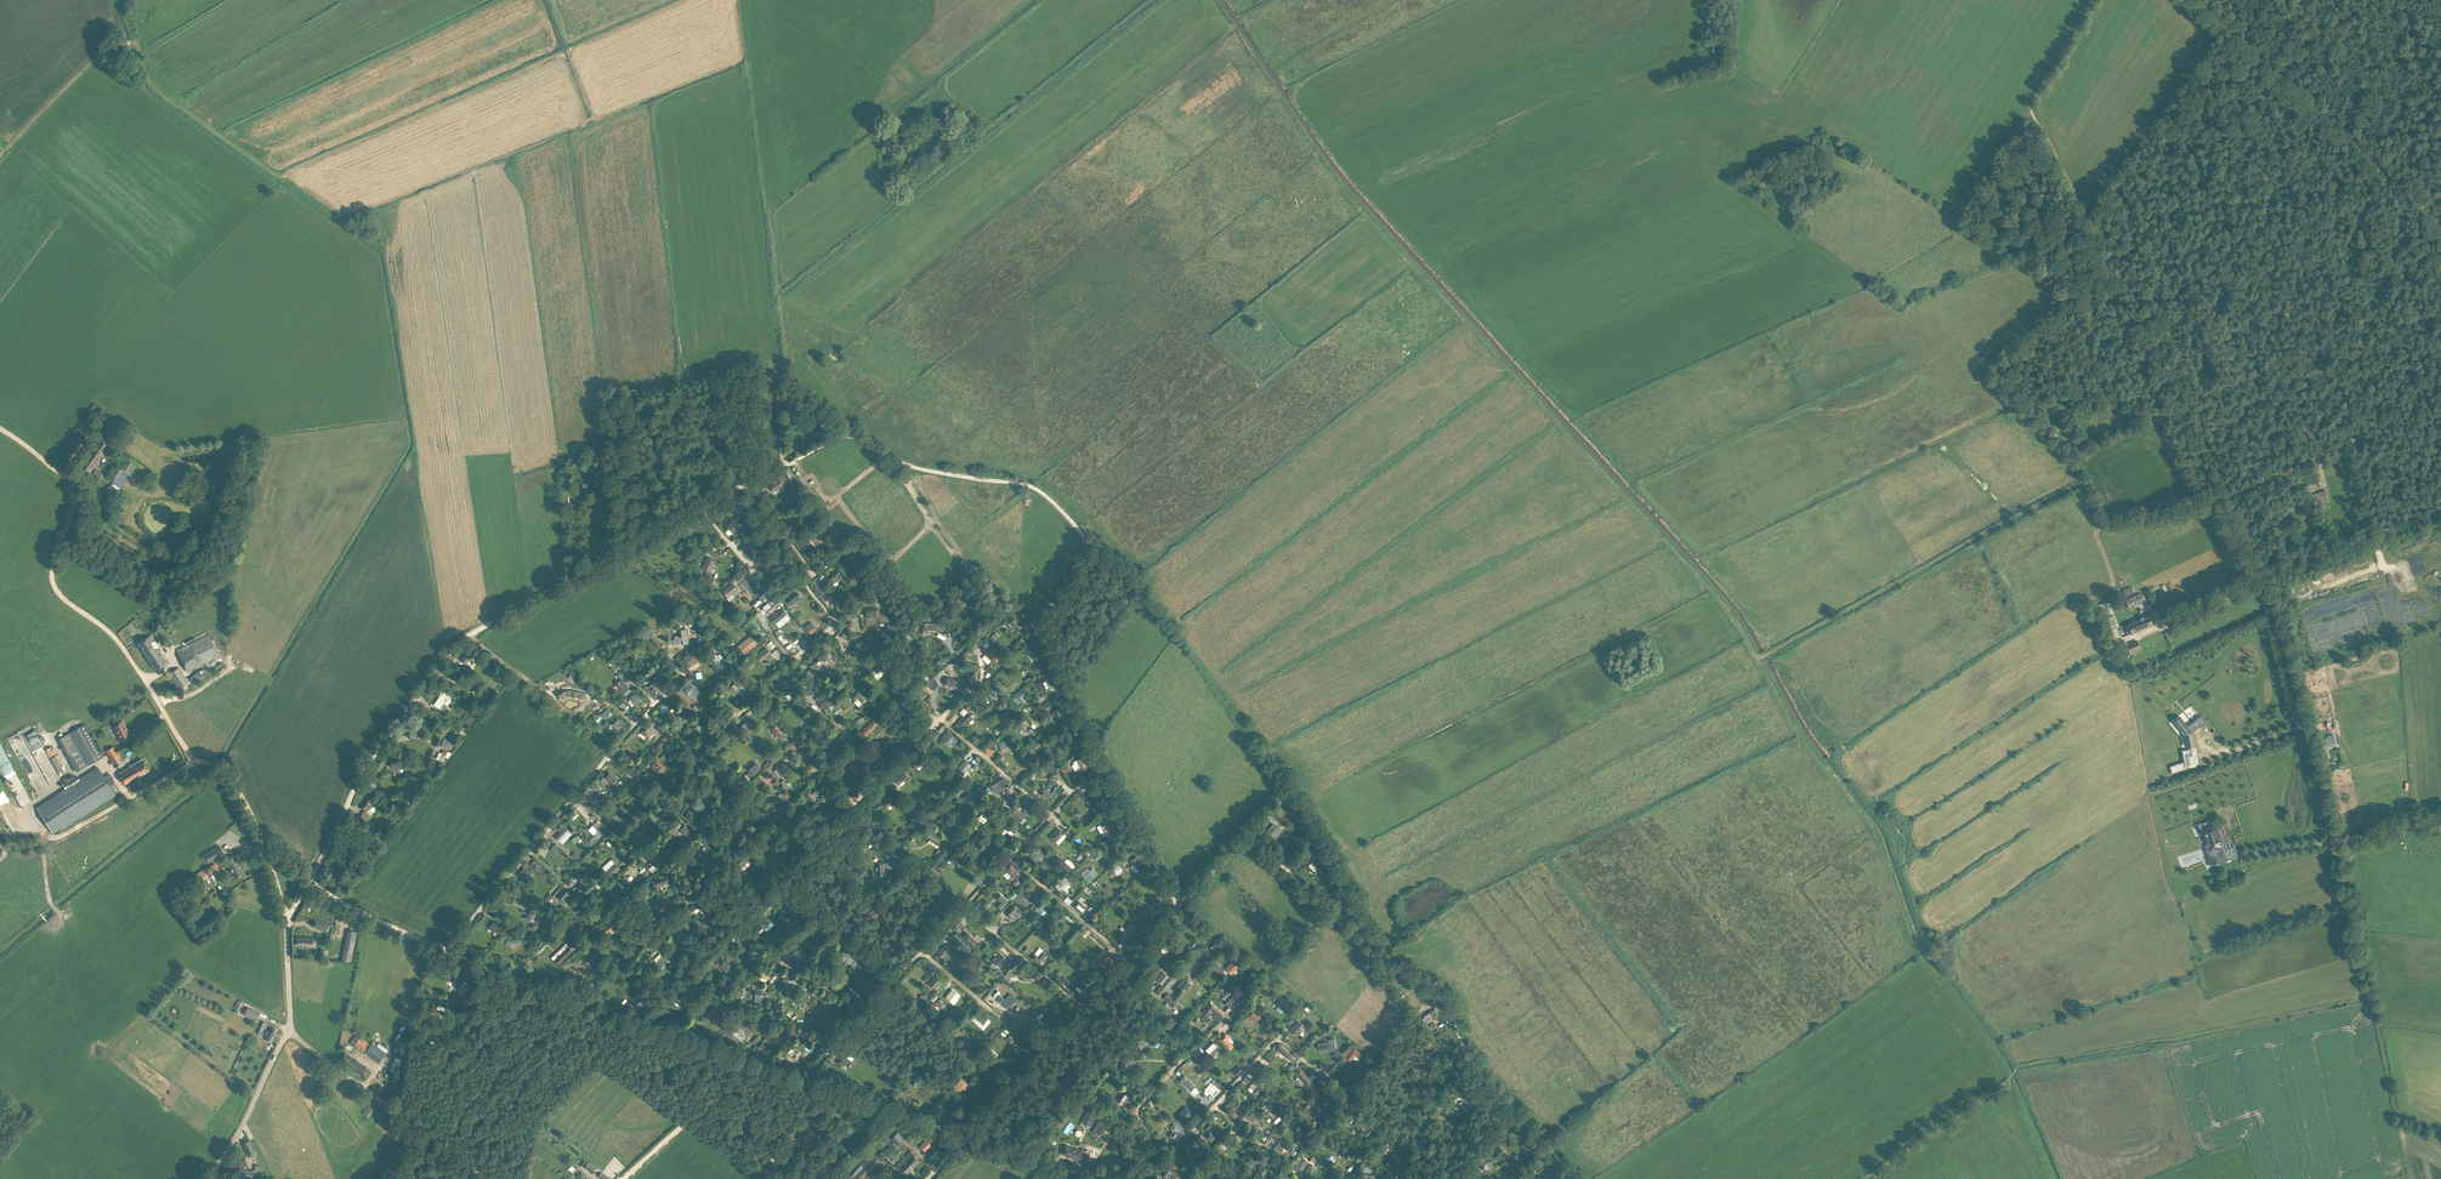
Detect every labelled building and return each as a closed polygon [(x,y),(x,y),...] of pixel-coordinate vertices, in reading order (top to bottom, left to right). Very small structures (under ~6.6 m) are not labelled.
[(813,420),(820,426),(826,419),(819,413),(813,420)] [(839,422),(830,423),(830,431),(840,431),(839,422)] [(2068,425),(2063,430),(2067,434),(2072,429),(2068,425)] [(120,466),(123,468),(131,473),(136,466),(125,459),(120,466)] [(96,469),(92,475),(98,480),(103,474),(96,469)] [(123,471),(114,485),(120,489),(128,475),(123,471)] [(589,475),(592,480),(598,477),(595,472),(589,475)] [(597,492),(598,495),(598,497),(604,496),(604,494),(603,491),(602,488),(601,484),(599,481),(598,480),(594,482),(594,484),(596,487),(597,489),(597,492)] [(770,486),(773,492),(783,485),(779,480),(776,481),(775,480),(771,482),(772,484),(770,486)] [(814,491),(815,480),(805,480),(805,487),(810,487),(810,491),(814,491)] [(2308,484),(2309,491),(2320,488),(2320,485),(2316,486),(2315,482),(2308,484)] [(2315,493),(2317,503),(2328,500),(2326,490),(2315,493)] [(771,497),(767,500),(769,503),(770,502),(772,506),(776,504),(774,500),(771,497)] [(740,499),(734,503),(742,514),(748,511),(740,499)] [(794,512),(785,518),(790,525),(795,522),(794,521),(794,520),(797,518),(798,518),(794,512)] [(760,528),(760,529),(762,528),(767,524),(760,515),(757,517),(754,519),(756,522),(755,523),(758,526),(760,528)] [(750,517),(742,522),(745,525),(752,520),(750,517)] [(699,520),(686,528),(685,528),(688,533),(689,532),(689,533),(691,532),(690,532),(702,525),(699,520)] [(734,526),(728,530),(731,534),(737,530),(734,526)] [(773,529),(767,534),(773,544),(780,539),(773,529)] [(804,541),(799,544),(806,554),(811,550),(804,541)] [(849,546),(851,551),(864,546),(862,541),(849,546)] [(762,545),(754,551),(756,554),(764,548),(762,545)] [(869,561),(867,557),(870,556),(866,547),(857,551),(861,559),(863,563),(869,561)] [(780,561),(786,571),(793,567),(787,556),(780,561)] [(703,569),(709,572),(714,561),(708,558),(703,569)] [(828,578),(833,585),(838,581),(839,581),(840,580),(841,579),(842,578),(842,577),(843,577),(838,570),(828,578)] [(714,580),(711,582),(717,588),(719,586),(714,580)] [(813,587),(819,595),(824,591),(817,583),(813,587)] [(723,591),(728,597),(737,589),(733,584),(723,591)] [(2132,588),(2124,591),(2126,596),(2134,593),(2132,588)] [(2125,599),(2129,607),(2144,601),(2141,592),(2125,599)] [(788,600),(792,606),(802,598),(797,593),(788,600)] [(959,598),(962,606),(969,603),(966,595),(959,598)] [(771,605),(766,610),(769,613),(774,609),(779,604),(776,601),(772,605),(771,605)] [(948,604),(945,607),(951,615),(954,612),(948,604)] [(2422,605),(2419,606),(2425,622),(2428,621),(2422,605)] [(771,618),(775,623),(787,614),(783,609),(771,618)] [(755,614),(762,622),(766,618),(760,610),(755,614)] [(2124,625),(2127,633),(2128,635),(2131,633),(2131,634),(2153,624),(2149,614),(2124,625)] [(2109,616),(2104,618),(2109,629),(2116,626),(2112,615),(2109,616)] [(1010,622),(1020,633),(1025,628),(1015,617),(1010,622)] [(669,626),(671,630),(676,627),(677,628),(679,627),(680,629),(683,627),(681,624),(680,624),(676,618),(669,623),(670,626),(669,626)] [(759,625),(754,618),(747,623),(752,630),(759,625)] [(811,623),(806,627),(809,632),(815,628),(811,623)] [(924,623),(923,629),(929,630),(929,632),(936,632),(936,630),(939,630),(940,625),(937,625),(937,623),(924,623)] [(996,632),(988,640),(992,644),(1000,637),(996,632)] [(177,650),(187,671),(219,657),(209,635),(177,650)] [(158,648),(159,646),(155,641),(153,641),(150,636),(138,643),(156,670),(167,662),(158,648)] [(748,646),(746,648),(744,646),(741,648),(748,656),(751,654),(748,651),(757,644),(754,641),(752,643),(750,641),(746,644),(748,646)] [(2121,647),(2125,656),(2141,649),(2137,641),(2121,647)] [(642,643),(631,652),(638,659),(642,655),(644,656),(649,651),(642,643)] [(1034,644),(1028,649),(1036,659),(1042,655),(1034,644)] [(756,656),(762,662),(772,654),(766,647),(756,656)] [(984,653),(995,664),(1000,659),(989,648),(984,653)] [(461,659),(466,664),(475,654),(469,649),(461,659)] [(828,652),(815,661),(819,666),(831,657),(828,652)] [(650,653),(645,657),(648,661),(654,657),(650,653)] [(716,657),(713,660),(717,664),(722,669),(721,670),(723,672),(727,669),(718,659),(720,658),(716,654),(715,655),(716,657)] [(873,669),(878,674),(882,670),(884,673),(889,668),(887,666),(882,661),(873,669)] [(853,667),(857,671),(862,666),(857,662),(853,667)] [(657,667),(662,673),(666,669),(662,663),(657,667)] [(190,681),(188,678),(187,679),(186,678),(185,678),(183,676),(184,676),(179,667),(170,673),(179,688),(189,682),(188,682),(190,681)] [(650,675),(654,680),(662,673),(658,668),(650,675)] [(200,671),(188,676),(191,684),(203,678),(200,671)] [(794,674),(786,680),(793,689),(800,683),(794,674)] [(899,675),(894,679),(899,684),(903,680),(899,675)] [(439,677),(435,682),(441,686),(444,681),(439,677)] [(955,687),(957,680),(946,677),(944,684),(948,685),(947,686),(951,687),(952,686),(955,687)] [(690,678),(685,684),(687,687),(693,681),(690,678)] [(738,678),(734,682),(743,692),(747,688),(743,684),(742,685),(740,683),(742,682),(738,678)] [(1042,684),(1041,684),(1042,688),(1043,688),(1045,691),(1052,688),(1047,678),(1040,681),(1042,684)] [(929,684),(933,689),(939,684),(935,679),(929,684)] [(616,685),(623,693),(629,688),(622,680),(616,685)] [(864,686),(866,689),(870,687),(869,686),(872,685),(869,682),(868,683),(866,681),(863,683),(864,685),(864,686)] [(692,690),(698,696),(702,692),(693,683),(685,691),(688,695),(692,690)] [(484,702),(485,703),(487,702),(486,700),(488,699),(482,689),(475,693),(482,703),(484,702)] [(923,689),(918,693),(922,698),(927,693),(923,689)] [(996,689),(982,693),(984,699),(998,694),(996,689)] [(563,692),(559,695),(562,700),(566,697),(567,696),(570,696),(571,696),(576,697),(578,692),(572,690),(571,690),(570,690),(569,690),(568,690),(567,690),(566,691),(564,691),(563,692)] [(859,690),(851,697),(855,701),(858,699),(862,704),(867,699),(859,690)] [(629,698),(635,705),(643,698),(638,691),(629,698)] [(1027,703),(1022,698),(1025,695),(1022,692),(1016,698),(1025,706),(1027,703)] [(917,705),(906,693),(898,700),(902,703),(906,699),(914,708),(917,705)] [(446,704),(449,699),(441,694),(434,705),(440,709),(441,709),(444,711),(448,705),(446,704)] [(804,694),(796,701),(804,709),(811,702),(804,694)] [(820,695),(815,699),(820,705),(825,701),(820,695)] [(1002,710),(1006,713),(1010,706),(1002,702),(1000,705),(1004,707),(1002,710)] [(1054,712),(1053,713),(1055,717),(1056,716),(1057,719),(1064,717),(1059,706),(1053,709),(1054,712)] [(600,715),(604,718),(611,711),(607,708),(600,715)] [(679,714),(677,716),(684,723),(691,716),(687,712),(684,714),(682,712),(680,713),(679,714)] [(764,716),(770,723),(774,720),(767,713),(764,716)] [(959,722),(964,727),(973,718),(968,713),(959,722)] [(2195,745),(2192,731),(2191,730),(2203,720),(2204,722),(2205,721),(2200,715),(2188,725),(2181,717),(2175,722),(2174,721),(2174,722),(2181,731),(2182,730),(2185,734),(2184,735),(2186,746),(2194,744),(2194,745),(2195,745)] [(611,724),(618,731),(624,724),(617,717),(611,724)] [(862,717),(856,722),(859,727),(866,721),(862,717)] [(115,730),(121,742),(131,737),(122,720),(113,725),(116,730),(115,730)] [(861,731),(866,736),(878,725),(873,720),(861,731)] [(693,727),(696,729),(698,731),(701,734),(707,729),(699,721),(693,727)] [(1023,721),(1015,728),(1019,732),(1023,729),(1028,734),(1030,732),(1032,735),(1035,732),(1032,728),(1030,729),(1023,721)] [(2325,724),(2327,730),(2334,727),(2331,721),(2325,724)] [(104,756),(85,723),(70,732),(89,765),(104,756)] [(778,738),(779,737),(782,740),(787,736),(777,724),(771,729),(776,733),(775,734),(778,738)] [(641,732),(649,740),(656,734),(647,725),(641,732)] [(814,725),(806,733),(808,736),(810,734),(816,729),(817,729),(814,725)] [(1076,739),(1072,741),(1074,745),(1081,741),(1074,727),(1069,730),(1071,733),(1072,733),(1076,739)] [(26,739),(36,735),(33,728),(23,732),(26,739)] [(941,739),(949,746),(956,738),(948,731),(941,739)] [(2327,747),(2337,745),(2334,734),(2328,735),(2325,737),(2326,739),(2320,741),(2322,750),(2328,749),(2327,747)] [(441,746),(449,749),(453,740),(444,736),(441,746)] [(1009,739),(998,742),(1001,749),(1011,746),(1009,739)] [(1027,748),(1033,755),(1042,747),(1036,740),(1027,748)] [(78,744),(65,751),(76,771),(89,765),(78,744)] [(113,746),(106,750),(108,755),(116,751),(113,746)] [(442,753),(439,752),(437,759),(444,761),(446,756),(449,757),(450,755),(451,755),(451,753),(448,751),(443,750),(442,753)] [(2195,750),(2186,752),(2188,766),(2189,765),(2197,763),(2195,750)] [(108,755),(113,764),(121,760),(116,751),(108,755)] [(654,763),(660,769),(666,764),(664,762),(669,758),(664,753),(654,763)] [(912,762),(917,768),(926,760),(922,756),(921,754),(912,762)] [(55,755),(51,757),(57,773),(65,769),(60,757),(56,758),(55,755)] [(397,760),(407,767),(409,763),(400,756),(397,760)] [(1080,769),(1081,769),(1082,771),(1088,768),(1083,757),(1077,760),(1073,762),(1077,771),(1080,769)] [(389,765),(399,772),(403,766),(393,759),(389,765)] [(852,764),(860,773),(866,768),(858,759),(852,764)] [(961,771),(964,774),(972,765),(966,759),(958,768),(961,771)] [(139,764),(137,761),(132,764),(133,765),(130,766),(118,773),(122,779),(125,784),(149,770),(146,765),(144,761),(139,764)] [(747,769),(753,776),(761,768),(755,761),(747,769)] [(774,771),(779,777),(790,767),(785,761),(774,771)] [(98,766),(87,773),(80,778),(80,779),(36,807),(53,833),(63,826),(64,828),(116,795),(115,793),(120,790),(109,773),(104,776),(100,769),(98,766)] [(894,779),(899,784),(908,776),(903,771),(894,779)] [(604,777),(614,785),(618,779),(609,772),(604,777)] [(991,785),(995,792),(1009,784),(1005,777),(991,785)] [(780,782),(783,785),(778,789),(788,798),(796,789),(784,778),(780,782)] [(723,785),(737,790),(739,785),(725,780),(723,785)] [(745,792),(750,796),(757,789),(753,784),(745,792)] [(1042,795),(1048,798),(1049,796),(1051,797),(1053,796),(1054,793),(1057,787),(1052,785),(1050,791),(1045,789),(1044,789),(1043,789),(1041,790),(1041,792),(1043,793),(1042,795)] [(608,796),(613,800),(618,794),(617,792),(620,788),(617,786),(608,796)] [(806,794),(813,801),(820,794),(815,789),(812,792),(810,790),(806,794)] [(1088,797),(1094,803),(1100,796),(1094,790),(1088,797)] [(784,802),(787,798),(780,792),(777,796),(784,802)] [(961,797),(971,807),(976,802),(966,792),(961,797)] [(1014,798),(1017,801),(1023,795),(1021,793),(1018,795),(1017,795),(1014,798)] [(884,799),(886,801),(884,803),(888,807),(890,804),(892,806),(896,803),(894,800),(896,798),(892,795),(890,797),(887,795),(884,799)] [(361,815),(367,820),(371,815),(367,812),(374,802),(368,798),(361,808),(365,810),(361,815)] [(704,811),(707,812),(710,802),(702,800),(700,807),(705,809),(704,811)] [(906,803),(903,800),(901,802),(900,802),(898,805),(902,808),(906,803)] [(1031,801),(1027,805),(1033,810),(1037,806),(1031,801)] [(793,802),(790,805),(795,810),(798,807),(793,802)] [(654,814),(660,821),(668,813),(662,807),(654,814)] [(1011,814),(1020,822),(1025,817),(1016,809),(1011,814)] [(976,818),(984,824),(990,817),(983,811),(976,818)] [(790,813),(782,821),(788,827),(788,826),(791,829),(795,825),(792,823),(796,819),(790,813)] [(613,816),(621,826),(624,824),(616,814),(613,816)] [(1103,823),(1100,825),(1104,831),(1107,829),(1110,835),(1115,832),(1108,819),(1103,822),(1103,823)] [(1268,830),(1274,836),(1280,829),(1276,825),(1277,823),(1275,820),(1272,822),(1274,823),(1268,830)] [(2205,833),(2209,844),(2210,844),(2211,846),(2205,848),(2211,865),(2218,863),(2216,855),(2223,853),(2219,841),(2221,840),(2217,828),(2215,829),(2213,825),(2211,826),(2209,821),(2205,822),(2205,821),(2204,822),(2204,824),(2209,822),(2210,826),(2204,828),(2206,833),(2205,833)] [(598,839),(605,831),(596,822),(589,829),(598,839)] [(733,827),(729,830),(734,837),(744,829),(739,822),(736,825),(735,824),(732,826),(733,827)] [(679,831),(689,839),(695,832),(685,824),(679,831)] [(556,837),(560,841),(570,831),(565,827),(556,837)] [(1000,833),(1004,835),(1006,832),(1012,837),(1009,840),(1012,842),(1016,837),(1013,834),(1015,833),(1009,828),(1008,830),(1005,827),(1000,833)] [(1050,837),(1056,842),(1064,833),(1059,828),(1050,837)] [(701,840),(700,842),(700,843),(701,844),(703,845),(704,845),(705,846),(702,848),(705,853),(708,851),(707,849),(713,845),(706,836),(701,840)] [(930,840),(938,847),(942,842),(934,836),(930,840)] [(1320,851),(1324,847),(1318,841),(1315,843),(1318,846),(1317,847),(1320,851)] [(205,854),(209,862),(224,853),(219,845),(205,854)] [(1036,858),(1040,861),(1047,853),(1039,846),(1036,850),(1040,854),(1036,858)] [(1129,863),(1140,852),(1136,847),(1124,858),(1129,863)] [(751,857),(755,853),(750,848),(746,852),(751,857)] [(773,857),(775,859),(779,863),(787,857),(783,852),(782,853),(780,851),(773,857)] [(958,864),(961,861),(954,853),(946,861),(950,864),(954,861),(957,864),(957,865),(958,864)] [(736,863),(741,868),(750,860),(745,855),(736,863)] [(1042,865),(1046,870),(1057,859),(1053,855),(1042,865)] [(1306,864),(1310,869),(1310,871),(1311,872),(1312,873),(1314,873),(1314,872),(1315,873),(1320,868),(1312,860),(1315,858),(1311,855),(1309,857),(1311,860),(1306,864)] [(225,861),(232,873),(235,878),(244,873),(234,856),(225,861)] [(1131,861),(1133,864),(1130,866),(1135,873),(1139,870),(1140,871),(1145,867),(1136,857),(1131,861)] [(1069,858),(1065,863),(1072,869),(1076,865),(1069,858)] [(879,873),(893,872),(892,861),(878,861),(878,866),(877,867),(876,868),(876,869),(877,871),(878,872),(879,872),(879,873)] [(2246,861),(2230,867),(2233,874),(2249,869),(2246,861)] [(215,862),(210,866),(214,871),(219,868),(215,862)] [(521,872),(526,877),(534,868),(529,863),(521,872)] [(615,863),(606,871),(611,877),(621,869),(615,863)] [(649,868),(653,872),(657,868),(654,864),(649,868)] [(1112,868),(1118,875),(1123,871),(1117,864),(1112,868)] [(1008,879),(1011,875),(1015,879),(1020,873),(1011,866),(1006,871),(1007,872),(1004,875),(1008,879)] [(1089,883),(1099,874),(1093,867),(1083,877),(1089,883)] [(179,884),(183,891),(209,876),(204,869),(179,884)] [(653,881),(656,888),(668,883),(665,876),(664,877),(662,872),(658,874),(660,879),(653,881)] [(575,884),(579,880),(577,876),(575,873),(569,878),(573,882),(570,885),(571,886),(574,884),(575,884)] [(619,881),(628,890),(634,884),(626,875),(619,881)] [(1055,884),(1060,890),(1070,882),(1066,876),(1055,884)] [(689,881),(691,887),(697,885),(695,879),(689,881)] [(1013,884),(1018,888),(1021,884),(1016,880),(1013,884)] [(740,892),(734,887),(730,892),(736,896),(740,892)] [(558,898),(564,903),(573,894),(567,889),(558,898)] [(1014,897),(1013,899),(1024,908),(1029,902),(1024,898),(1025,896),(1020,892),(1015,898),(1014,897)] [(996,906),(1000,909),(1008,902),(1000,894),(996,898),(1000,902),(996,906)] [(669,903),(658,895),(655,899),(661,902),(656,909),(662,913),(669,903)] [(1067,897),(1063,901),(1068,906),(1072,901),(1067,897)] [(1150,904),(1155,910),(1159,907),(1159,908),(1164,905),(1159,898),(1150,904)] [(196,907),(186,913),(190,920),(211,908),(207,901),(206,901),(204,899),(195,905),(196,907)] [(1051,906),(1047,902),(1045,904),(1042,901),(1034,910),(1039,915),(1044,910),(1046,912),(1051,906)] [(1087,909),(1078,901),(1073,906),(1083,914),(1087,909)] [(687,910),(691,916),(700,910),(695,904),(687,910)] [(1006,914),(1010,918),(1014,914),(1018,918),(1023,914),(1014,905),(1010,910),(1006,914)] [(524,918),(531,923),(538,912),(532,907),(524,918)] [(878,909),(877,910),(876,908),(867,912),(871,919),(879,915),(878,913),(879,912),(881,916),(884,915),(881,907),(878,909)] [(1007,908),(998,917),(1001,920),(1006,914),(1010,910),(1007,908)] [(1066,913),(1062,917),(1072,925),(1075,921),(1066,913)] [(731,922),(725,915),(720,920),(725,927),(731,922)] [(676,923),(688,931),(692,925),(679,917),(676,923)] [(312,926),(327,932),(331,925),(315,918),(312,926)] [(489,928),(498,934),(503,927),(494,921),(489,928)] [(602,931),(606,935),(611,929),(614,933),(618,929),(611,922),(602,931)] [(1123,931),(1125,933),(1124,934),(1126,935),(1126,934),(1128,936),(1136,927),(1131,922),(1123,931)] [(345,960),(351,961),(357,931),(349,929),(345,950),(347,951),(345,960)] [(964,940),(974,948),(978,943),(969,935),(964,940)] [(295,945),(314,946),(315,938),(296,936),(295,945)] [(681,947),(693,955),(697,949),(685,941),(681,947)] [(572,950),(578,945),(574,942),(569,947),(572,950)] [(656,947),(664,954),(667,950),(660,943),(656,947)] [(938,953),(943,958),(951,949),(946,944),(938,953)] [(1127,954),(1129,952),(1128,951),(1128,950),(1122,945),(1120,948),(1127,954)] [(1097,946),(1090,954),(1094,958),(1102,950),(1097,946)] [(569,947),(554,960),(558,964),(572,950),(569,947)] [(791,955),(800,962),(805,957),(796,949),(791,955)] [(847,961),(852,957),(848,952),(846,953),(843,950),(837,956),(843,961),(845,959),(847,961)] [(1033,958),(1040,964),(1048,955),(1043,951),(1038,957),(1035,954),(1033,958)] [(1067,951),(1063,956),(1072,963),(1076,959),(1067,951)] [(992,961),(1000,967),(1007,959),(999,952),(992,961)] [(654,960),(657,962),(657,963),(661,967),(660,968),(662,970),(670,962),(663,956),(660,953),(654,960)] [(1106,953),(1097,962),(1103,967),(1111,958),(1106,953)] [(593,955),(589,961),(597,967),(601,961),(593,955)] [(719,965),(725,972),(732,966),(732,965),(735,963),(730,956),(719,965)] [(1226,969),(1232,974),(1240,965),(1237,963),(1234,960),(1226,969)] [(1213,967),(1220,974),(1225,969),(1217,963),(1213,967)] [(1180,975),(1181,976),(1187,969),(1182,965),(1177,971),(1175,970),(1171,975),(1176,980),(1180,975)] [(993,975),(998,979),(1003,973),(998,969),(993,975)] [(1022,981),(1033,981),(1033,973),(1022,973),(1022,981)] [(1165,1005),(1170,1010),(1178,1000),(1179,998),(1181,999),(1183,997),(1181,996),(1192,984),(1185,978),(1178,986),(1179,987),(1175,992),(1169,986),(1173,981),(1164,973),(1158,980),(1162,984),(1156,992),(1168,1002),(1165,1005)] [(455,988),(460,990),(465,978),(455,974),(453,980),(458,982),(455,988)] [(1076,981),(1083,987),(1089,981),(1082,974),(1076,981)] [(929,984),(934,989),(942,981),(935,975),(932,977),(934,979),(929,984)] [(858,999),(862,994),(862,993),(852,984),(847,989),(858,999)] [(929,988),(924,993),(928,996),(932,991),(929,988)] [(952,989),(946,997),(953,1003),(959,995),(952,989)] [(687,1004),(693,996),(683,990),(677,998),(681,1000),(687,1004)] [(763,992),(755,991),(753,1002),(761,1003),(762,999),(763,992)] [(1232,992),(1224,1001),(1229,1006),(1237,998),(1232,992)] [(867,999),(862,994),(858,999),(863,1004),(867,999)] [(922,1004),(927,998),(922,994),(919,998),(920,998),(918,1000),(922,1004)] [(1004,999),(999,1005),(1006,1010),(1015,1000),(1008,994),(1004,999)] [(635,1004),(640,1009),(647,1001),(642,996),(635,1004)] [(1275,1003),(1284,1011),(1290,1005),(1289,1004),(1289,1003),(1288,1003),(1288,1002),(1287,1001),(1286,1001),(1285,1001),(1280,996),(1275,1003)] [(938,1005),(941,1011),(947,1008),(942,998),(932,1003),(934,1007),(938,1005)] [(1202,1011),(1208,1017),(1211,1014),(1215,1018),(1220,1013),(1211,1003),(1202,1011)] [(244,1015),(256,1020),(259,1013),(248,1008),(244,1015)] [(710,1013),(711,1015),(712,1016),(713,1015),(718,1020),(726,1021),(727,1016),(720,1015),(717,1011),(715,1013),(712,1010),(711,1011),(710,1013)] [(1249,1016),(1256,1023),(1261,1017),(1255,1010),(1249,1016)] [(1424,1016),(1429,1022),(1439,1016),(1435,1010),(1424,1016)] [(975,1016),(985,1024),(989,1019),(979,1011),(975,1016)] [(264,1037),(271,1041),(277,1029),(271,1026),(272,1025),(263,1021),(261,1027),(267,1030),(264,1037)] [(1290,1030),(1296,1035),(1305,1026),(1299,1021),(1290,1030)] [(1187,1034),(1190,1030),(1182,1023),(1172,1035),(1177,1039),(1181,1035),(1179,1033),(1182,1029),(1187,1034)] [(955,1026),(951,1030),(957,1036),(961,1032),(955,1026)] [(741,1032),(739,1030),(738,1030),(736,1028),(733,1031),(734,1032),(732,1034),(734,1036),(733,1036),(736,1038),(739,1040),(741,1037),(743,1039),(745,1035),(741,1032)] [(779,1031),(776,1029),(771,1035),(780,1043),(786,1034),(781,1030),(779,1031)] [(996,1029),(989,1035),(992,1038),(999,1031),(996,1029)] [(1440,1030),(1436,1034),(1440,1039),(1441,1038),(1445,1042),(1444,1043),(1448,1046),(1451,1044),(1447,1040),(1449,1038),(1445,1034),(1444,1035),(1440,1030)] [(1150,1031),(1137,1045),(1141,1049),(1154,1035),(1150,1031)] [(1219,1039),(1230,1050),(1234,1046),(1227,1039),(1229,1036),(1225,1032),(1219,1039)] [(357,1034),(351,1042),(378,1063),(386,1052),(377,1045),(372,1042),(370,1044),(357,1034)] [(1327,1039),(1325,1039),(1325,1042),(1317,1043),(1318,1049),(1328,1048),(1328,1051),(1335,1050),(1333,1039),(1328,1039),(1327,1039)] [(1212,1040),(1204,1048),(1209,1053),(1217,1046),(1212,1040)] [(793,1052),(796,1055),(800,1051),(796,1048),(799,1044),(795,1041),(787,1051),(791,1054),(793,1052)] [(1277,1048),(1288,1059),(1292,1054),(1281,1044),(1277,1048)] [(1128,1050),(1126,1053),(1130,1056),(1132,1053),(1136,1057),(1139,1054),(1130,1046),(1127,1049),(1128,1050)] [(755,1054),(762,1057),(764,1054),(760,1052),(762,1049),(759,1047),(757,1050),(755,1054)] [(1007,1055),(1013,1060),(1020,1053),(1014,1047),(1007,1055)] [(1354,1047),(1346,1057),(1350,1060),(1355,1055),(1359,1058),(1363,1054),(1354,1047)] [(1339,1059),(1343,1053),(1337,1048),(1332,1055),(1339,1059)] [(340,1059),(353,1069),(367,1079),(372,1072),(358,1062),(345,1052),(340,1059)] [(842,1054),(837,1062),(842,1066),(843,1065),(844,1065),(847,1067),(848,1067),(852,1061),(842,1054)] [(396,1073),(401,1058),(394,1056),(389,1070),(396,1073)] [(1118,1066),(1125,1072),(1133,1062),(1126,1056),(1118,1066)] [(1232,1071),(1237,1076),(1243,1069),(1239,1065),(1232,1071)] [(988,1069),(985,1071),(993,1078),(995,1075),(988,1069)] [(1296,1074),(1306,1086),(1312,1081),(1302,1069),(1296,1074)] [(322,1088),(328,1092),(336,1080),(331,1076),(322,1088)] [(1185,1076),(1180,1081),(1190,1091),(1195,1086),(1185,1076)] [(952,1090),(960,1096),(966,1088),(963,1085),(966,1081),(961,1078),(952,1090)] [(1253,1082),(1249,1086),(1254,1090),(1253,1091),(1257,1094),(1264,1086),(1256,1078),(1252,1081),(1253,1082)] [(1117,1101),(1123,1105),(1130,1095),(1124,1091),(1117,1101)] [(1459,1095),(1454,1100),(1458,1103),(1457,1104),(1465,1112),(1471,1107),(1463,1098),(1462,1099),(1459,1095)] [(1314,1114),(1317,1116),(1321,1112),(1317,1110),(1315,1108),(1316,1107),(1311,1103),(1310,1105),(1308,1103),(1304,1108),(1313,1116),(1314,1114)] [(1270,1110),(1268,1112),(1273,1117),(1273,1116),(1276,1119),(1278,1117),(1283,1112),(1275,1104),(1270,1110)] [(363,1113),(369,1117),(375,1109),(369,1105),(363,1113)] [(1186,1106),(1179,1114),(1185,1120),(1192,1112),(1186,1106)] [(1098,1112),(1088,1108),(1082,1121),(1092,1126),(1098,1112)] [(861,1116),(857,1121),(865,1129),(870,1124),(868,1122),(867,1120),(866,1121),(861,1116)] [(1365,1120),(1363,1123),(1359,1119),(1354,1124),(1359,1128),(1361,1126),(1366,1129),(1368,1126),(1370,1124),(1365,1120)] [(1104,1120),(1102,1122),(1099,1120),(1092,1131),(1101,1137),(1109,1123),(1104,1120)] [(1371,1133),(1377,1125),(1373,1122),(1367,1130),(1371,1133)] [(1169,1136),(1174,1140),(1182,1131),(1174,1124),(1170,1128),(1173,1131),(1169,1136)] [(1205,1136),(1211,1142),(1220,1133),(1214,1127),(1205,1136)] [(905,1137),(899,1131),(891,1139),(898,1145),(903,1140),(903,1139),(905,1137)] [(799,1139),(807,1145),(813,1138),(805,1132),(799,1139)] [(929,1136),(920,1146),(925,1151),(935,1141),(929,1136)] [(1040,1148),(1047,1151),(1049,1145),(1051,1139),(1044,1137),(1042,1142),(1040,1148)] [(1226,1149),(1231,1143),(1223,1137),(1221,1140),(1223,1142),(1221,1144),(1226,1149)] [(244,1143),(251,1158),(256,1155),(249,1140),(244,1143)] [(1283,1159),(1288,1154),(1282,1149),(1286,1145),(1280,1140),(1273,1149),(1283,1159)] [(1532,1147),(1526,1141),(1521,1146),(1524,1150),(1522,1151),(1527,1157),(1536,1149),(1533,1146),(1532,1147)] [(885,1152),(890,1157),(899,1148),(893,1143),(885,1152)] [(1063,1154),(1086,1163),(1091,1151),(1093,1145),(1087,1143),(1085,1149),(1084,1149),(1083,1152),(1067,1146),(1063,1154)] [(1295,1157),(1299,1153),(1293,1148),(1289,1152),(1295,1157)] [(911,1151),(904,1157),(914,1166),(920,1160),(911,1151)] [(1174,1153),(1171,1156),(1175,1160),(1173,1162),(1177,1165),(1181,1161),(1177,1158),(1178,1157),(1174,1153)] [(854,1178),(862,1178),(880,1160),(875,1155),(853,1178),(854,1178)] [(1482,1164),(1481,1168),(1488,1169),(1490,1171),(1495,1164),(1492,1163),(1490,1157),(1485,1158),(1482,1156),(1482,1157),(1479,1155),(1476,1160),(1478,1161),(1478,1162),(1482,1164)] [(1385,1163),(1391,1170),(1398,1163),(1392,1156),(1385,1163)] [(914,1166),(904,1157),(898,1164),(907,1173),(914,1166)] [(253,1170),(249,1170),(246,1159),(240,1161),(237,1174),(252,1176),(253,1170)] [(765,1170),(769,1172),(774,1162),(770,1160),(765,1170)] [(593,1173),(596,1167),(589,1162),(585,1168),(593,1173)] [(1315,1168),(1316,1167),(1309,1162),(1302,1171),(1309,1176),(1312,1173),(1313,1173),(1314,1173),(1315,1172),(1316,1171),(1316,1170),(1316,1169),(1315,1168)] [(1256,1173),(1259,1176),(1262,1178),(1270,1168),(1267,1166),(1264,1164),(1256,1173)] [(1167,1178),(1173,1178),(1174,1177),(1175,1178),(1179,1174),(1175,1170),(1174,1171),(1169,1167),(1162,1175),(1167,1178)] [(577,1168),(572,1174),(578,1178),(591,1178),(581,1170),(581,1171),(577,1168)] [(1038,1178),(1043,1178),(1049,1171),(1046,1168),(1038,1178)] [(1286,1178),(1288,1178),(1292,1174),(1287,1169),(1282,1175),(1286,1178)] [(1362,1173),(1358,1169),(1349,1176),(1351,1178),(1354,1178),(1362,1173)]
